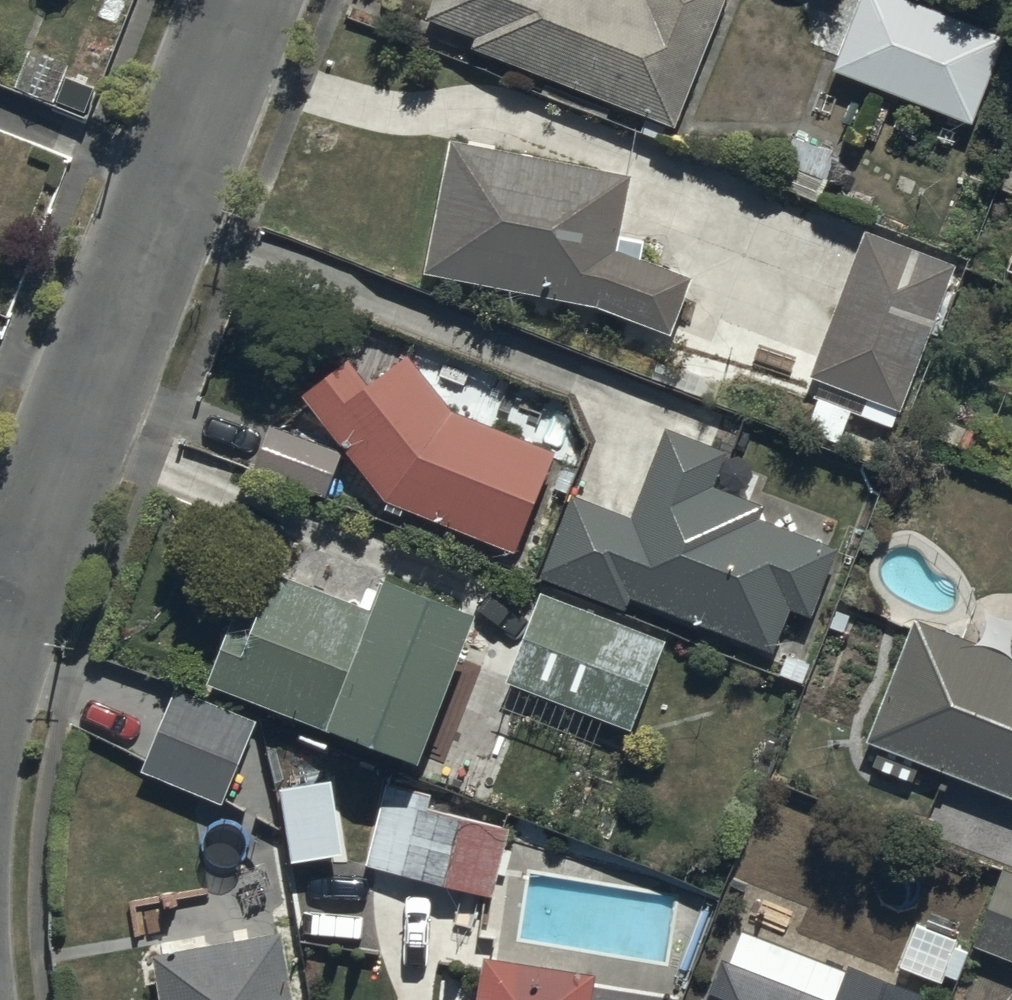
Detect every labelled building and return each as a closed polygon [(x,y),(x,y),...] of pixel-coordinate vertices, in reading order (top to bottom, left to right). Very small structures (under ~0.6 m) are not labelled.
[(677,125),(725,0),(431,0),(420,27),(677,125)] [(830,71),(970,127),(1004,42),(898,0),(858,0),(830,71)] [(65,62),(26,48),(11,87),(86,114),(96,87),(61,75),(65,62)] [(840,197),(856,156),(795,132),(774,184),(815,200),(819,189),(840,197)] [(443,146),(420,279),(596,309),(669,336),(690,279),(617,252),(630,177),(443,146)] [(864,237),(808,382),(897,416),(953,272),(864,237)] [(348,358),(299,395),(342,452),(388,513),(508,563),(555,453),(452,410),(410,355),(369,386),(348,358)] [(325,495),(342,452),(270,425),(254,468),(325,495)] [(569,497),(540,572),(771,659),(788,616),(807,624),(835,550),(710,503),(727,456),(665,433),(632,521),(569,497)] [(204,689),(414,769),(475,618),(374,579),(362,609),(272,575),(255,619),(233,611),(204,689)] [(538,599),(504,682),(631,732),(664,650),(538,599)] [(1011,806),(1011,652),(1010,657),(912,619),(861,751),(1011,806)] [(139,771),(219,804),(252,725),(171,693),(139,771)] [(326,785),(279,792),(291,864),(338,857),(326,785)] [(380,801),(364,867),(491,898),(508,833),(380,801)] [(967,946),(1011,963),(1011,873),(998,867),(967,946)] [(741,931),(714,999),(917,999),(741,931)] [(274,936),(148,960),(155,999),(286,999),(274,936)] [(596,977),(482,958),(475,999),(592,999),(596,977)]
